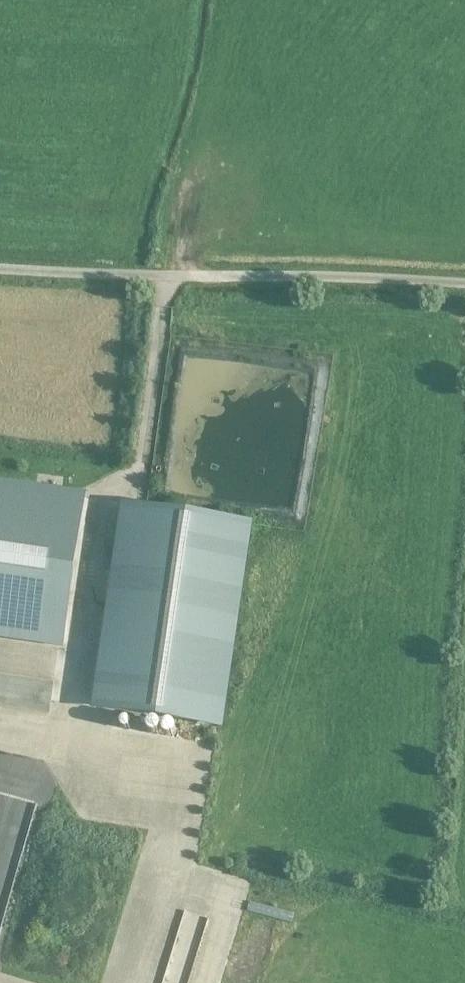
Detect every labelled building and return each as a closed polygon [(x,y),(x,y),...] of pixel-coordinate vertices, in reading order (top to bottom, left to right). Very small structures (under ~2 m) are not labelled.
[(212,426),(224,470),(235,467),(242,492),(279,482),(273,459),(296,453),(291,435),(301,432),(295,409),(280,413),(274,393),(257,398),(261,412),(212,426)] [(0,486),(0,634),(59,643),(59,640),(79,500),(80,500),(80,497),(0,486)] [(246,525),(126,507),(98,707),(216,725),(246,525)]
